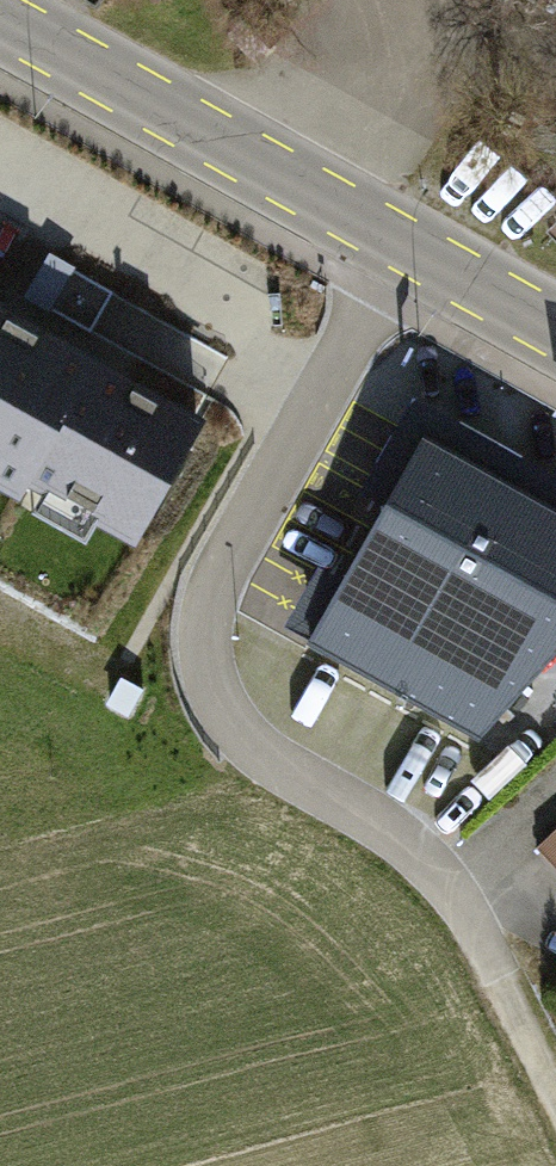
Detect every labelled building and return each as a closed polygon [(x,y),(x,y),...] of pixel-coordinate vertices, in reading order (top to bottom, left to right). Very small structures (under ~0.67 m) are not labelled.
[(31,509),(42,488),(137,539),(196,432),(0,326),(0,492),(31,509)] [(426,449),(313,658),(478,741),(555,654),(555,522),(426,449)] [(543,844),(555,858),(555,832),(543,844)]
